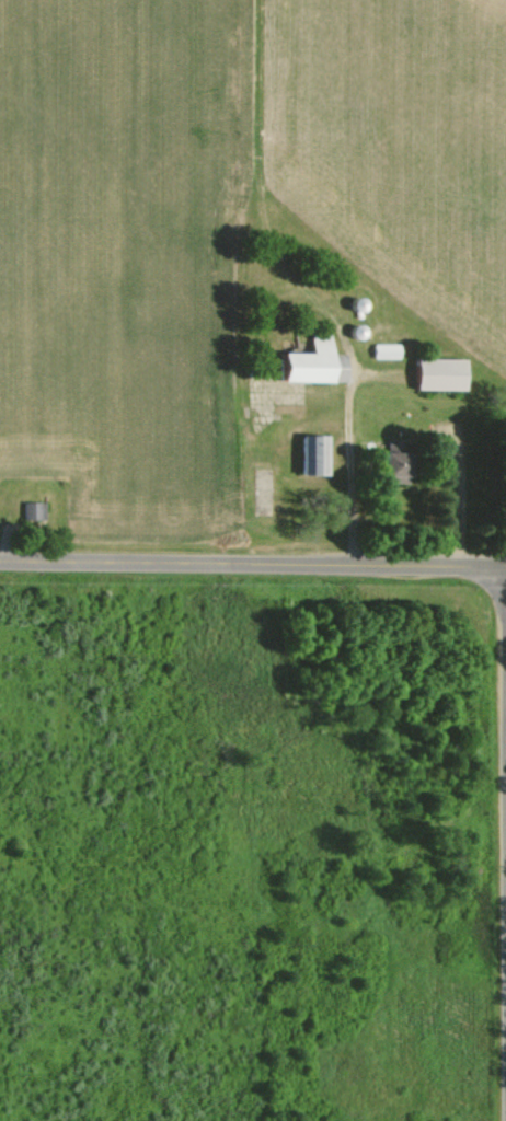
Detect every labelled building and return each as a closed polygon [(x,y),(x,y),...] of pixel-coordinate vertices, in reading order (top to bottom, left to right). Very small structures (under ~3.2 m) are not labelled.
[(271,381),(339,382),(340,354),(326,354),(327,331),(306,330),(306,353),(272,352),(271,381)] [(462,359),(413,358),(412,389),(462,390),(462,359)] [(324,475),(325,435),(302,435),(301,475),(324,475)] [(403,482),(404,453),(380,452),(379,482),(403,482)] [(44,502),(24,502),(24,520),(45,519),(44,502)]
